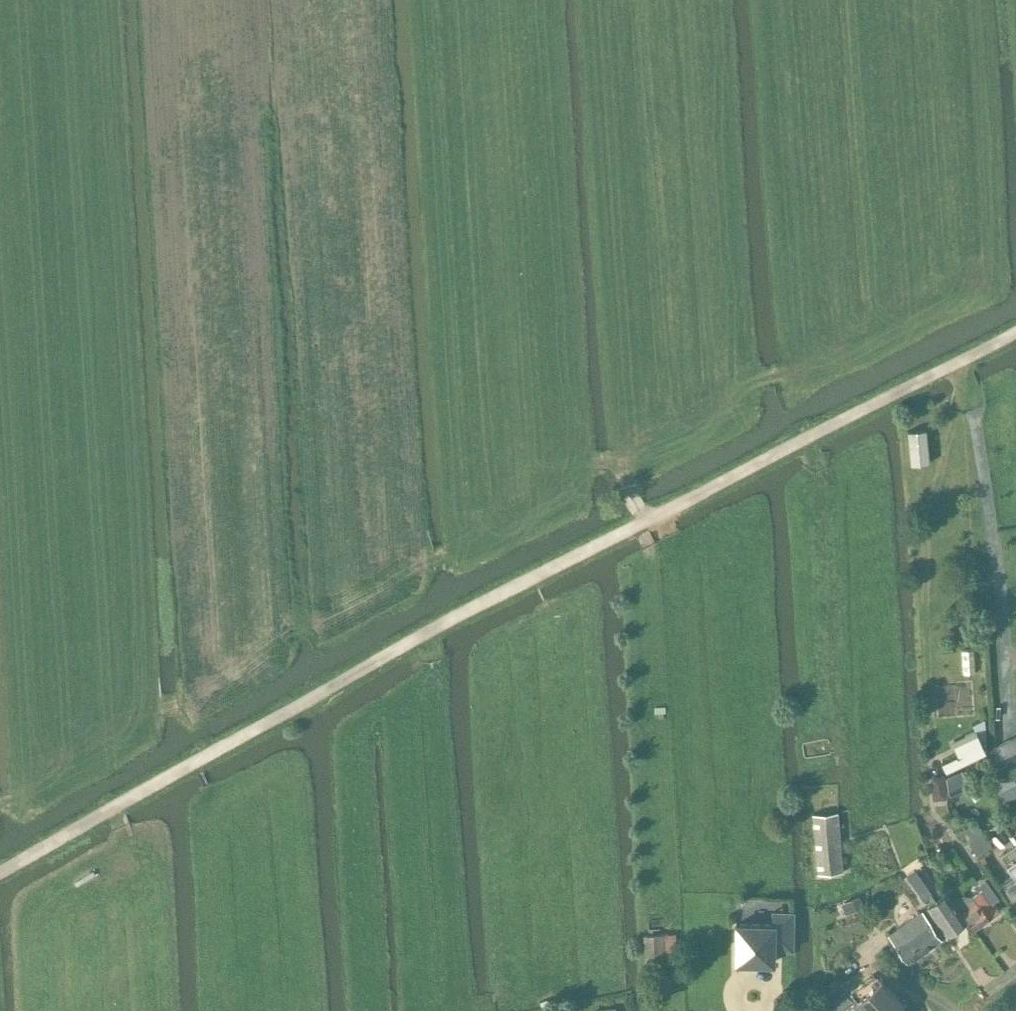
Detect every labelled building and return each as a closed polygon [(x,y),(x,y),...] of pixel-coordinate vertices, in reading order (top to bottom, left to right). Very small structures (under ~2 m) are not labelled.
[(958,750),(942,757),(948,768),(986,750),(987,749),(985,717),(972,723),(975,729),(953,740),(958,750)] [(1015,763),(1015,746),(1012,738),(990,748),(1000,771),(1015,763)] [(1003,801),(1015,795),(1015,788),(1009,773),(993,781),(1003,801)] [(947,786),(933,787),(933,798),(947,797),(947,786)] [(843,869),(838,811),(813,812),(818,871),(843,869)] [(982,832),(977,823),(964,831),(970,841),(977,853),(990,844),(983,832),(982,832)] [(1002,853),(1015,873),(1015,843),(1002,853)] [(933,893),(916,870),(907,876),(948,933),(965,920),(945,893),(936,900),(932,894),(933,893)] [(1004,882),(1015,899),(1015,874),(1004,882)] [(983,890),(974,896),(964,893),(954,901),(973,928),(998,910),(992,902),(998,897),(987,881),(980,886),(983,890)] [(865,905),(860,894),(841,902),(846,913),(865,905)] [(941,937),(921,910),(889,932),(909,960),(941,937)] [(793,912),(773,912),(773,925),(736,924),(735,962),(773,963),(774,950),(793,950),(793,912)] [(663,937),(663,933),(644,934),(645,962),(678,960),(677,936),(663,937)] [(870,1010),(903,1010),(907,1008),(900,1000),(899,1001),(898,999),(899,998),(882,977),(858,997),(870,1010)] [(858,997),(841,1010),(870,1010),(858,997)]
